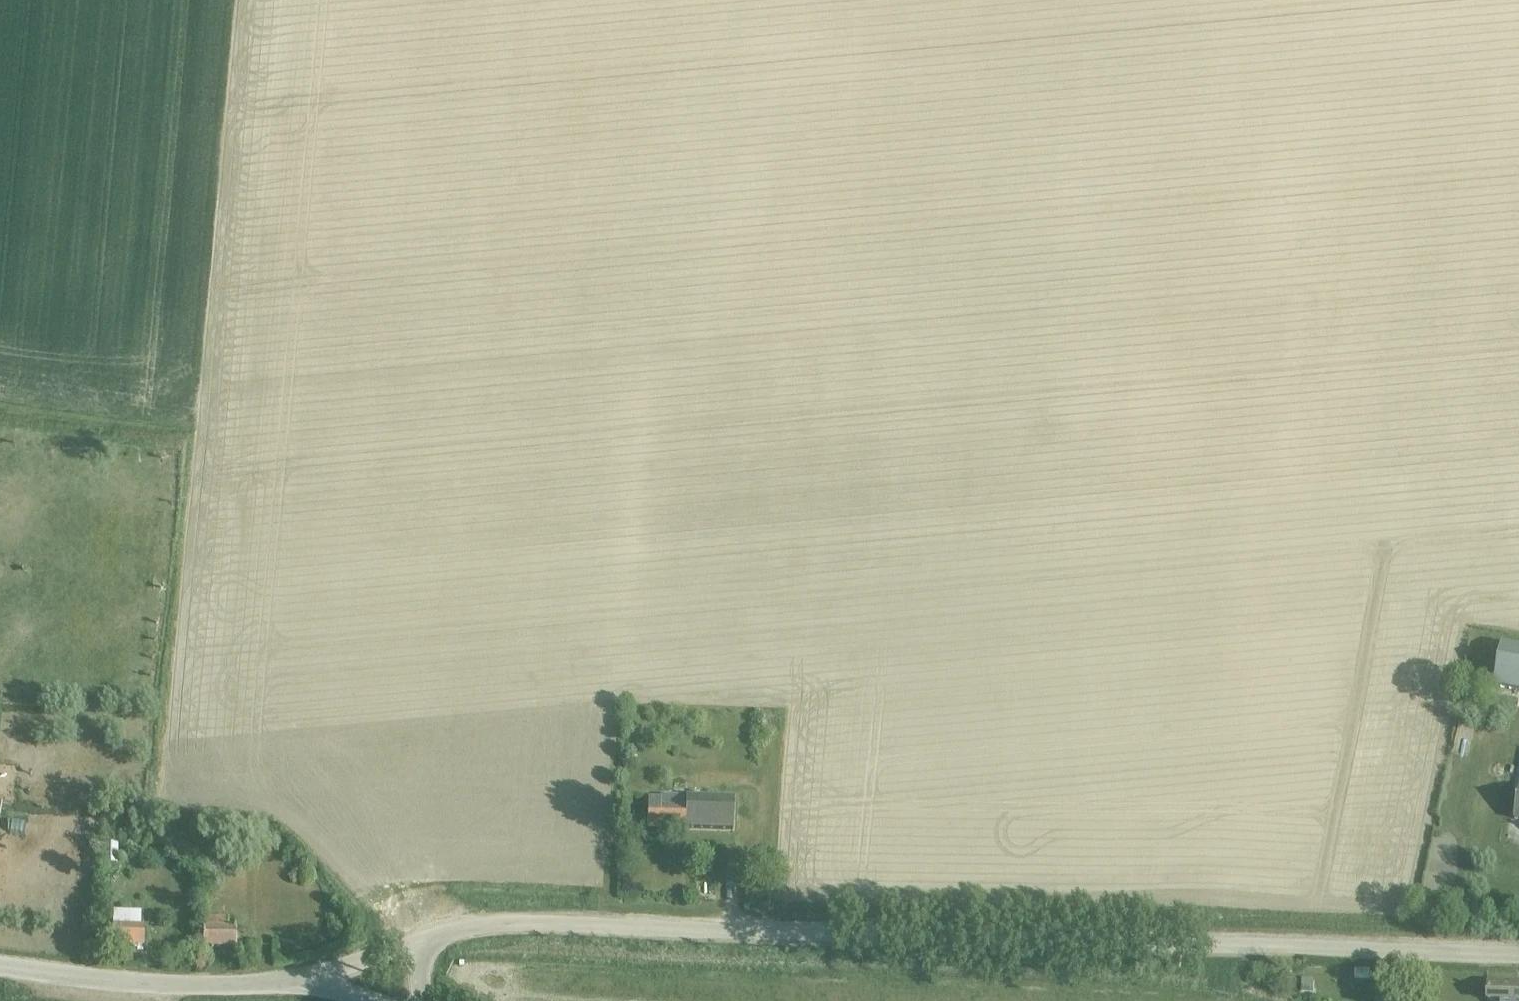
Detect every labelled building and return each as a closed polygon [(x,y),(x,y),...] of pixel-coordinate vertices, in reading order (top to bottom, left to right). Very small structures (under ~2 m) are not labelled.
[(1495,688),(1518,692),(1518,649),(1502,646),(1495,688)] [(648,796),(647,825),(704,828),(731,828),(732,796),(659,794),(659,797),(648,796)] [(8,821),(6,832),(24,836),(26,824),(8,821)] [(119,846),(105,845),(104,865),(118,865),(119,846)] [(229,918),(204,918),(204,949),(236,949),(236,930),(229,930),(229,918)] [(141,927),(114,927),(114,946),(144,947),(145,927),(141,927)] [(1313,979),(1302,979),(1301,993),(1313,993),(1313,979)] [(1488,986),(1488,1000),(1518,1000),(1518,987),(1488,986)]
